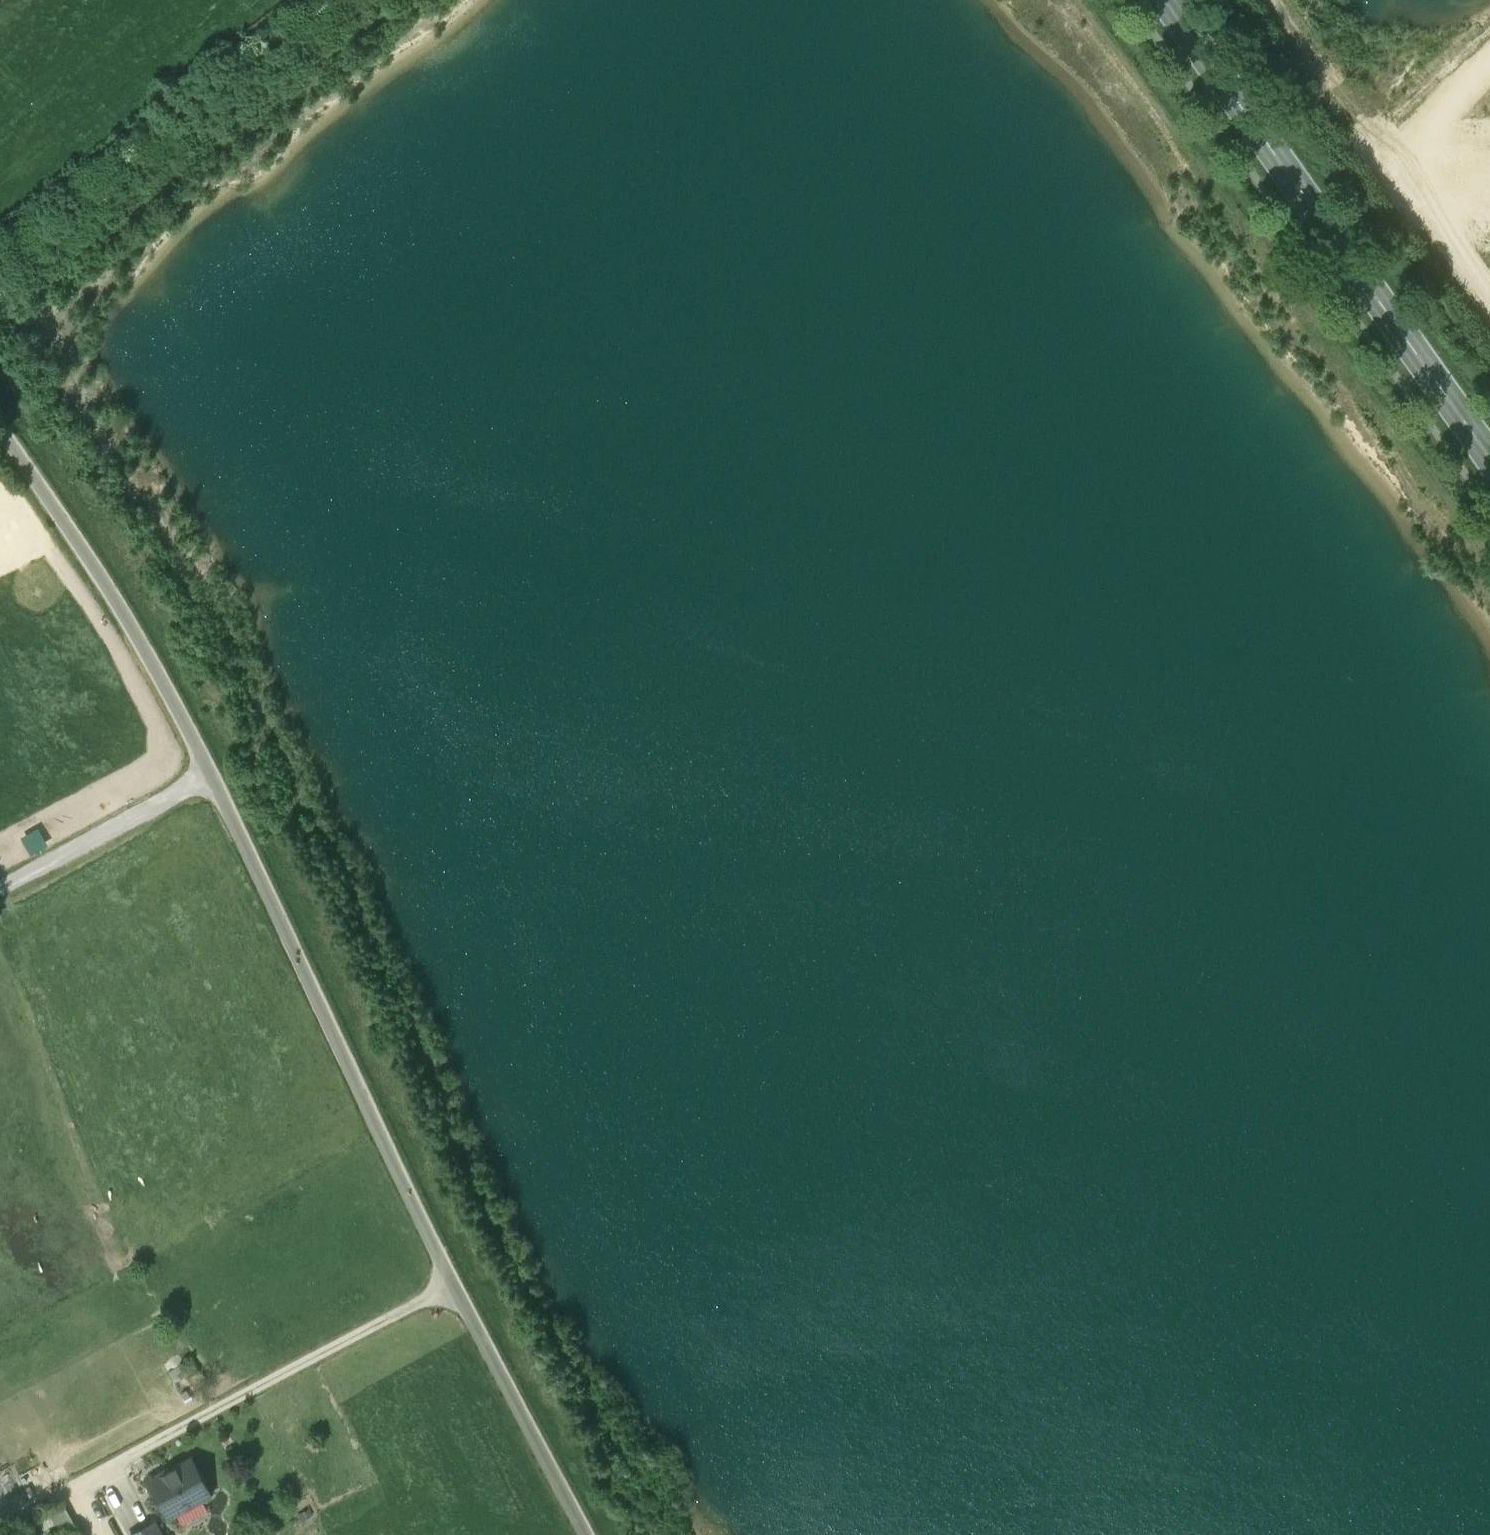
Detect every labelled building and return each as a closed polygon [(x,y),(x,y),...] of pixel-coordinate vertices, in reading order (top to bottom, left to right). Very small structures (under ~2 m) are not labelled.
[(190,1460),(150,1482),(168,1516),(209,1495),(190,1460)] [(154,1523),(133,1534),(160,1534),(154,1523)]
